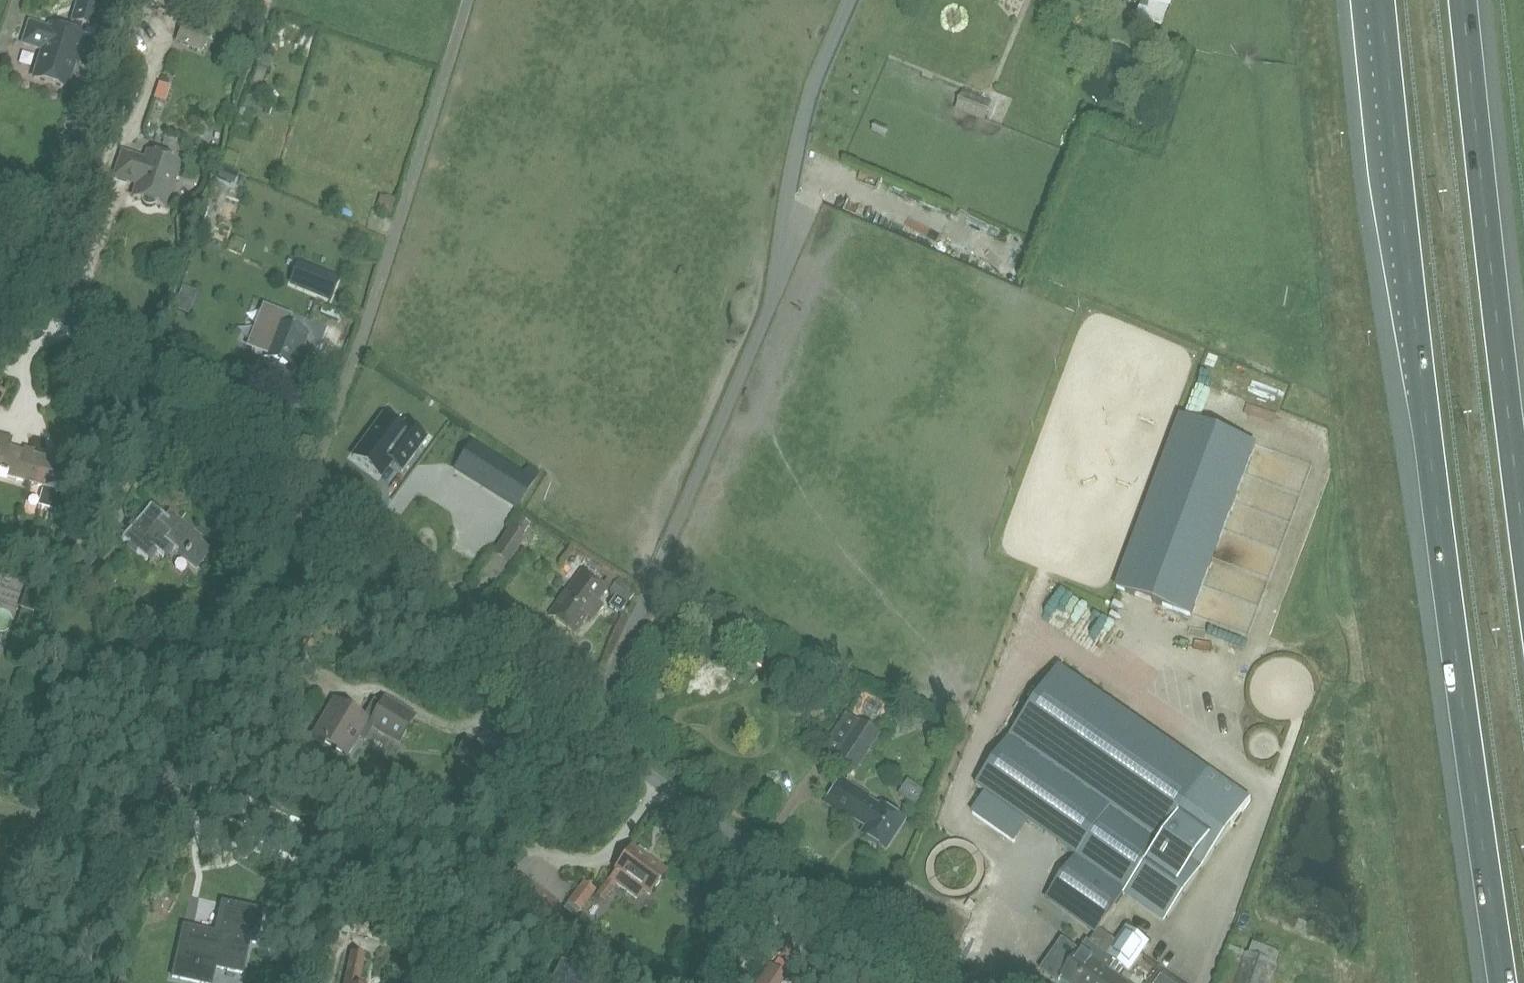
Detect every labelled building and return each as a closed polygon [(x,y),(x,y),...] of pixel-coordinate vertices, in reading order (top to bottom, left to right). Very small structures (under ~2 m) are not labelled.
[(79,34),(82,25),(94,29),(103,0),(76,0),(69,21),(71,21),(68,31),(49,25),(48,28),(28,21),(21,44),(41,50),(32,78),(66,88),(82,36),(79,34)] [(172,0),(141,0),(168,10),(172,0)] [(188,45),(195,28),(181,23),(174,40),(188,45)] [(251,84),(248,99),(260,101),(263,87),(251,84)] [(954,109),(984,121),(992,101),(962,89),(954,109)] [(121,152),(113,176),(128,181),(129,179),(137,181),(132,196),(140,199),(142,203),(146,205),(150,206),(155,203),(163,206),(178,162),(147,151),(144,159),(121,152)] [(217,177),(228,182),(232,173),(221,168),(217,177)] [(241,254),(244,245),(230,240),(227,249),(241,254)] [(333,291),(338,279),(295,262),(290,275),(288,281),(331,298),(333,291)] [(294,367),(307,333),(288,326),(291,317),(261,305),(245,347),(264,354),(263,355),(294,367)] [(403,423),(399,429),(381,416),(350,457),(379,478),(389,464),(400,472),(425,439),(403,423)] [(1192,421),(1180,416),(1116,587),(1127,591),(1190,615),(1254,444),(1192,421)] [(0,434),(0,475),(43,487),(38,505),(55,510),(60,492),(63,493),(73,454),(52,448),(49,459),(9,448),(12,437),(0,434)] [(454,469),(516,508),(537,473),(527,467),(523,474),(472,441),(454,469)] [(164,516),(163,516),(163,515),(151,505),(121,541),(148,563),(157,552),(164,558),(173,548),(177,551),(176,552),(196,569),(211,551),(199,540),(201,538),(169,511),(164,516)] [(519,519),(513,528),(510,526),(478,573),(493,583),(506,564),(507,564),(525,537),(522,534),(528,525),(519,519)] [(580,571),(548,614),(573,632),(605,589),(580,571)] [(625,581),(612,571),(602,584),(610,590),(608,592),(614,597),(609,603),(619,611),(624,605),(625,605),(635,593),(633,591),(636,588),(626,580),(625,581)] [(1069,577),(1053,602),(1070,613),(1086,587),(1069,577)] [(1091,597),(1071,618),(1088,634),(1092,630),(1126,663),(1149,641),(1125,617),(1118,624),(1091,597)] [(1250,797),(1060,665),(977,785),(1077,855),(1049,896),(1097,929),(1098,928),(1126,888),(1159,911),(1223,819),(1231,825),(1250,797)] [(335,721),(323,742),(346,755),(359,734),(364,737),(372,723),(399,739),(412,716),(385,700),(381,706),(375,702),(365,719),(335,702),(327,716),(335,721)] [(846,712),(821,750),(855,772),(881,733),(861,720),(860,721),(846,712)] [(915,769),(913,780),(930,784),(932,773),(915,769)] [(857,791),(859,788),(841,776),(823,804),(841,815),(845,811),(866,825),(862,832),(886,848),(905,819),(880,803),(879,805),(857,791)] [(899,793),(916,805),(925,791),(908,779),(899,793)] [(306,832),(268,813),(256,838),(293,857),(306,832)] [(617,870),(610,879),(636,897),(642,889),(649,894),(665,872),(651,862),(653,858),(638,847),(635,851),(628,846),(620,857),(623,859),(615,869),(617,870)] [(557,903),(521,876),(505,897),(541,924),(557,903)] [(575,917),(592,893),(580,884),(563,909),(575,917)] [(217,933),(183,926),(172,977),(199,982),(211,982),(215,967),(241,973),(249,942),(255,943),(263,911),(224,902),(217,933)] [(1109,916),(1101,929),(1117,939),(1125,926),(1109,916)] [(1060,975),(1072,982),(1126,982),(1116,975),(1123,966),(1128,970),(1148,941),(1127,926),(1117,941),(1107,954),(1088,941),(1086,939),(1076,952),(1060,940),(1039,970),(1056,981),(1060,975)] [(1117,941),(1098,928),(1097,929),(1088,941),(1107,954),(1117,941)] [(1279,953),(1252,943),(1248,953),(1246,952),(1246,954),(1244,953),(1244,952),(1230,947),(1220,974),(1227,976),(1225,982),(1268,982),(1279,953)] [(363,955),(351,952),(344,982),(357,982),(363,955)] [(787,974),(792,967),(777,957),(773,964),(787,974)] [(1199,980),(1171,960),(1163,971),(1179,982),(1196,982),(1199,980)] [(582,980),(584,976),(561,965),(553,982),(588,982),(582,980)]
